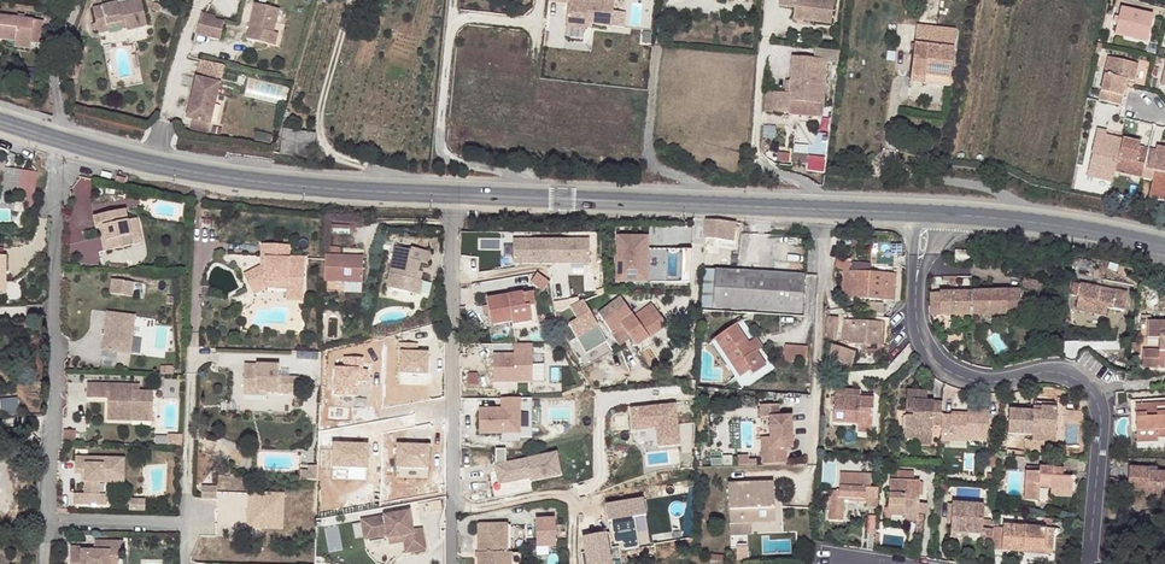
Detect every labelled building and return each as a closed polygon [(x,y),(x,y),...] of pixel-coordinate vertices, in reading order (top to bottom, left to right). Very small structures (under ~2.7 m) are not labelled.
[(551,2),(571,4),(568,28),(588,30),(588,23),(614,26),(616,2),(599,0),(551,0),(551,2)] [(833,3),(814,0),(779,0),(778,8),(793,10),(792,22),(830,28),(833,3)] [(275,34),(281,10),(257,4),(248,40),(269,45),(272,33),(275,34)] [(98,36),(99,41),(110,39),(109,35),(119,33),(125,32),(126,36),(126,38),(146,34),(140,8),(118,12),(117,10),(93,14),(96,29),(92,30),(93,37),(98,36)] [(1153,17),(1121,9),(1115,35),(1147,42),(1153,17)] [(215,17),(201,14),(196,34),(210,38),(214,20),(215,17)] [(19,19),(0,16),(0,39),(16,42),(31,44),(42,45),(45,22),(26,20),(19,19)] [(224,23),(214,20),(210,38),(219,41),(224,23)] [(926,76),(950,79),(953,50),(955,31),(916,26),(914,45),(910,77),(926,79),(926,76)] [(275,34),(272,33),(269,45),(276,46),(279,35),(275,34)] [(31,44),(16,42),(16,48),(30,50),(31,44)] [(838,57),(815,54),(814,64),(826,65),(826,67),(837,68),(838,57)] [(1105,67),(1097,101),(1120,106),(1126,80),(1134,82),(1136,74),(1132,74),(1135,64),(1110,58),(1108,68),(1105,67)] [(790,98),(784,97),(766,95),(765,115),(789,117),(789,115),(790,105),(822,109),(826,67),(826,65),(814,64),(793,62),(791,86),(790,98)] [(81,67),(71,64),(67,76),(77,79),(81,67)] [(926,79),(910,77),(909,83),(948,87),(950,79),(926,76),(926,79)] [(200,79),(191,120),(197,121),(215,125),(224,85),(200,79)] [(215,125),(197,121),(195,130),(213,134),(215,125)] [(1114,141),(1115,136),(1106,135),(1106,131),(1097,129),(1091,155),(1092,155),(1087,178),(1112,183),(1114,173),(1115,169),(1121,143),(1114,141)] [(1143,170),(1148,148),(1139,146),(1140,142),(1122,138),(1121,143),(1115,169),(1130,172),(1130,176),(1141,179),(1143,170)] [(1155,172),(1164,175),(1164,148),(1158,146),(1157,150),(1148,148),(1143,170),(1151,171),(1155,172)] [(808,159),(809,149),(792,148),(792,157),(808,159)] [(4,185),(19,187),(18,197),(35,199),(38,171),(6,168),(4,185)] [(1155,172),(1148,198),(1164,202),(1164,175),(1155,172)] [(129,209),(97,216),(100,227),(102,227),(104,236),(108,235),(111,250),(126,246),(124,237),(134,236),(131,220),(129,209)] [(139,219),(131,220),(134,236),(124,237),(126,246),(144,243),(139,219)] [(735,223),(707,221),(705,238),(732,242),(735,223)] [(631,238),(616,239),(617,283),(651,282),(650,249),(632,250),(631,238)] [(591,241),(514,240),(514,264),(590,265),(591,241)] [(290,248),(263,247),(262,268),(245,278),(251,292),(266,284),(287,285),(287,291),(287,302),(303,303),(305,271),(288,270),(290,260),(290,248)] [(652,249),(652,279),(693,279),(693,249),(652,249)] [(957,252),(956,262),(970,262),(971,252),(957,252)] [(395,253),(386,294),(419,300),(422,286),(420,286),(416,285),(418,276),(419,267),(428,269),(430,257),(411,253),(410,256),(395,253)] [(306,262),(290,260),(288,270),(305,271),(306,262)] [(364,263),(327,262),(325,287),(363,289),(364,263)] [(775,263),(775,273),(805,275),(805,264),(775,263)] [(713,309),(716,270),(703,269),(703,271),(702,308),(713,309)] [(745,272),(716,270),(713,309),(743,310),(745,272)] [(803,314),(805,275),(775,273),(745,272),(743,310),(803,314)] [(844,273),(842,298),(895,301),(897,275),(844,273)] [(537,274),(531,282),(543,292),(550,283),(537,274)] [(112,279),(110,292),(133,295),(134,282),(112,279)] [(266,284),(251,292),(254,296),(267,290),(287,291),(287,285),(266,284)] [(1077,311),(1096,314),(1107,316),(1109,309),(1124,311),(1128,293),(1117,291),(1116,297),(1100,294),(1102,288),(1082,285),(1077,311)] [(1007,290),(971,292),(971,315),(970,316),(1007,314),(1007,290)] [(941,317),(941,293),(931,292),(930,303),(930,309),(931,316),(941,317)] [(971,292),(941,293),(941,317),(960,316),(970,316),(971,315),(971,292)] [(1011,300),(1011,311),(1019,311),(1020,305),(1035,308),(1038,295),(1019,292),(1011,300)] [(531,294),(523,295),(525,308),(529,307),(533,306),(531,294)] [(487,301),(491,325),(512,322),(512,325),(531,323),(529,307),(525,308),(523,295),(487,301)] [(691,295),(661,308),(663,313),(690,303),(691,295)] [(621,299),(599,316),(605,324),(606,327),(611,332),(620,326),(636,347),(666,325),(650,305),(634,316),(621,299)] [(136,316),(109,312),(103,349),(131,353),(136,316)] [(580,337),(605,324),(599,316),(582,324),(579,318),(572,322),(580,337)] [(970,325),(970,316),(960,316),(960,326),(970,325)] [(838,339),(840,318),(829,317),(826,338),(838,339)] [(852,321),(850,343),(883,346),(884,323),(852,321)] [(1149,322),(1149,339),(1160,339),(1160,351),(1145,351),(1145,368),(1164,368),(1164,365),(1164,323),(1149,322)] [(716,343),(741,378),(751,371),(754,375),(767,366),(758,353),(756,354),(750,344),(738,327),(716,343)] [(592,343),(600,354),(610,347),(603,336),(592,343)] [(757,339),(750,344),(756,354),(758,353),(764,349),(757,339)] [(514,355),(493,355),(494,382),(532,382),(532,345),(514,345),(514,355)] [(808,362),(809,347),(786,345),(785,361),(808,362)] [(855,354),(833,346),(829,358),(851,365),(855,354)] [(340,391),(356,408),(375,389),(379,394),(415,403),(419,384),(380,375),(382,365),(362,361),(359,372),(340,391)] [(255,371),(242,371),(242,390),(265,392),(265,395),(287,396),(287,395),(287,379),(277,378),(278,367),(255,366),(255,371)] [(297,380),(287,379),(287,395),(296,396),(297,380)] [(146,393),(146,387),(101,385),(100,399),(120,400),(120,419),(145,421),(146,415),(165,415),(165,394),(154,394),(146,393)] [(943,414),(943,401),(928,401),(928,392),(909,391),(906,440),(919,440),(918,446),(932,447),(933,427),(942,427),(943,414)] [(835,396),(834,423),(859,425),(858,433),(873,434),(874,405),(867,405),(867,398),(835,396)] [(2,398),(2,412),(19,412),(19,398),(2,398)] [(502,409),(479,409),(479,434),(520,433),(520,399),(502,399),(502,409)] [(532,400),(520,399),(520,433),(520,437),(532,438),(532,400)] [(675,404),(632,409),(634,430),(658,427),(660,445),(680,443),(675,404)] [(1138,433),(1158,431),(1159,439),(1164,439),(1164,404),(1136,406),(1138,433)] [(1011,410),(1009,435),(1034,436),(1057,438),(1059,408),(1043,407),(1043,411),(1034,411),(1011,410)] [(941,441),(953,442),(953,438),(968,439),(988,440),(990,411),(969,410),(968,416),(943,414),(942,427),(941,441)] [(791,415),(770,417),(771,437),(772,447),(763,448),(764,463),(788,462),(787,447),(793,446),(791,415)] [(1160,442),(1159,439),(1158,431),(1138,433),(1139,444),(1160,442)] [(183,437),(168,436),(168,446),(182,447),(183,437)] [(771,437),(762,437),(763,448),(772,447),(771,437)] [(398,445),(398,477),(431,477),(431,444),(398,445)] [(506,450),(496,450),(496,465),(499,485),(529,479),(530,482),(561,477),(556,455),(506,464),(506,450)] [(445,454),(433,454),(432,459),(434,468),(445,468),(445,454)] [(126,460),(78,459),(78,475),(84,476),(88,475),(88,484),(87,495),(77,495),(76,506),(108,507),(108,494),(101,494),(101,483),(117,483),(117,474),(125,473),(126,460)] [(349,462),(337,465),(342,482),(354,479),(349,462)] [(1026,472),(1024,501),(1039,502),(1040,486),(1051,487),(1051,490),(1073,492),(1074,478),(1064,477),(1064,469),(1041,468),(1040,474),(1026,472)] [(1148,493),(1164,494),(1164,472),(1158,472),(1158,469),(1130,468),(1129,492),(1148,493)] [(319,471),(311,470),(311,476),(303,475),(302,484),(319,485),(319,471)] [(125,473),(117,474),(117,483),(125,483),(125,473)] [(878,509),(879,489),(861,489),(862,475),(841,474),(840,492),(830,492),(829,520),(843,521),(845,503),(866,503),(866,509),(878,509)] [(903,516),(903,510),(904,503),(919,504),(921,482),(891,480),(888,515),(903,516)] [(773,484),(749,485),(749,493),(774,492),(773,484)] [(775,523),(774,492),(749,493),(749,485),(729,486),(730,525),(752,524),(775,523)] [(214,490),(199,489),(199,501),(214,502),(214,490)] [(249,494),(248,529),(285,529),(285,494),(249,494)] [(645,499),(610,505),(617,543),(625,542),(626,549),(641,546),(637,524),(649,522),(645,499)] [(140,501),(130,501),(130,511),(140,511),(140,501)] [(953,504),(952,533),(969,534),(983,535),(985,506),(953,504)] [(413,555),(427,552),(423,531),(414,533),(410,514),(362,522),(365,542),(389,538),(389,541),(410,537),(413,555)] [(557,520),(538,521),(539,547),(558,547),(557,520)] [(752,524),(730,525),(731,534),(752,533),(752,524)] [(1004,526),(1003,552),(1025,553),(1025,547),(1045,548),(1046,529),(1004,526)] [(479,527),(480,563),(512,563),(511,555),(507,555),(508,541),(512,541),(512,527),(479,527)] [(1052,529),(1046,529),(1045,548),(1025,547),(1025,553),(1050,553),(1052,529)] [(584,538),(586,552),(583,553),(585,563),(623,563),(620,547),(610,549),(608,534),(584,538)] [(389,541),(390,547),(405,544),(407,555),(413,555),(410,537),(389,541)] [(125,543),(97,543),(96,552),(84,552),(73,551),(72,563),(120,563),(121,554),(125,554),(125,543)]
